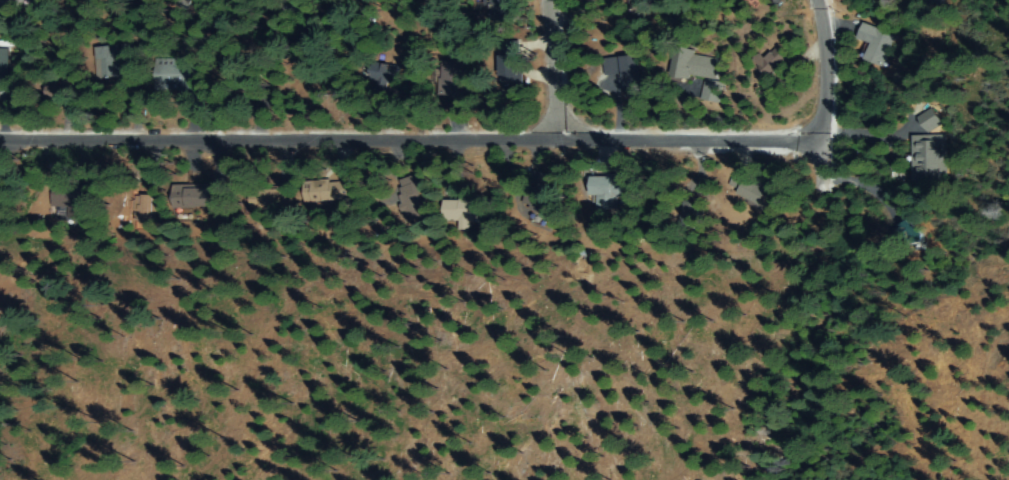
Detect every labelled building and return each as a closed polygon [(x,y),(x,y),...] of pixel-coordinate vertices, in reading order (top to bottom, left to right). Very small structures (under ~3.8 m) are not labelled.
[(182,11),(177,0),(195,0),(197,4),(182,11)] [(484,22),(483,0),(515,0),(515,21),(484,22)] [(920,8),(920,0),(942,0),(942,8),(920,8)] [(887,66),(861,61),(867,28),(894,33),(887,66)] [(137,60),(119,63),(122,77),(102,81),(96,52),(133,44),(137,60)] [(503,90),(499,49),(519,47),(523,88),(503,90)] [(721,56),(716,83),(676,76),(680,49),(721,56)] [(790,67),(767,82),(757,64),(780,50),(790,67)] [(14,96),(0,99),(0,53),(5,51),(14,96)] [(609,75),(608,59),(642,56),(645,93),(627,94),(625,74),(609,75)] [(382,93),(367,79),(385,61),(399,76),(382,93)] [(439,96),(443,62),(466,65),(462,99),(439,96)] [(202,66),(200,93),(160,91),(161,63),(202,66)] [(76,102),(54,105),(51,85),(73,82),(76,102)] [(704,100),(706,82),(724,85),(722,103),(704,100)] [(942,123),(928,134),(917,119),(932,108),(942,123)] [(946,180),(919,183),(914,138),(941,135),(946,180)] [(592,185),(627,169),(643,207),(641,208),(637,197),(603,212),(592,185)] [(764,214),(734,187),(744,175),(775,202),(764,214)] [(405,221),(402,180),(423,179),(425,219),(405,221)] [(354,184),(353,205),(308,201),(309,181),(354,184)] [(66,225),(69,209),(53,206),(57,186),(93,193),(85,229),(66,225)] [(295,208),(255,215),(251,195),(291,187),(295,208)] [(225,207),(173,206),(173,188),(225,189),(225,207)] [(137,224),(137,199),(155,199),(155,224),(137,224)] [(447,224),(447,202),(492,202),(492,224),(447,224)] [(920,245),(901,233),(906,223),(926,235),(920,245)]
